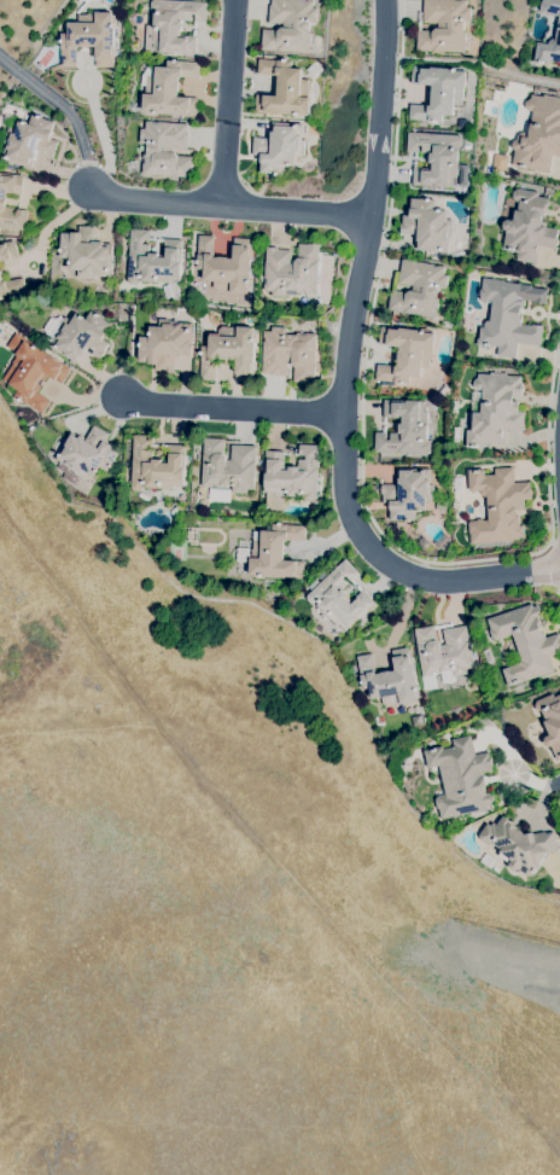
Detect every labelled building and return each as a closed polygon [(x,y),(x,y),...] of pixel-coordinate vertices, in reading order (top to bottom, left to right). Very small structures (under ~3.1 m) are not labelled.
[(196,53),(145,51),(146,25),(153,25),(154,11),(151,11),(151,0),(183,1),(183,2),(206,4),(205,22),(194,22),(196,14),(191,14),(191,22),(182,21),(181,30),(179,30),(177,37),(187,39),(187,36),(196,37),(196,53)] [(273,6),(273,0),(314,0),(313,8),(319,8),(317,23),(309,22),(309,33),(311,34),(310,53),(262,50),(263,29),(278,30),(278,28),(281,27),(284,28),(285,23),(269,22),(270,5),(273,6)] [(424,23),(424,0),(455,0),(455,1),(461,1),(461,0),(466,0),(466,7),(472,7),(471,22),(463,22),(463,31),(466,31),(466,36),(463,36),(463,41),(465,41),(465,51),(416,51),(418,30),(432,30),(437,27),(438,27),(439,23),(424,23)] [(539,11),(541,0),(542,1),(542,0),(559,0),(559,62),(549,60),(549,65),(533,63),(537,42),(548,43),(548,41),(553,39),(555,39),(559,16),(554,14),(553,17),(547,16),(548,13),(541,12),(541,11),(539,11)] [(111,68),(95,66),(97,46),(92,46),(92,47),(81,47),(76,47),(76,66),(60,66),(60,34),(68,34),(68,23),(78,23),(78,14),(87,14),(87,13),(95,13),(95,12),(113,12),(113,23),(115,23),(115,66),(111,66),(111,68)] [(197,116),(157,114),(157,116),(148,115),(148,114),(145,114),(145,112),(142,112),(144,86),(141,86),(141,76),(150,65),(169,66),(169,59),(182,60),(182,62),(200,63),(199,78),(179,77),(177,97),(198,99),(197,116)] [(303,117),(294,116),(294,115),(257,112),(257,111),(256,111),(257,94),(278,95),(279,76),(257,75),(258,59),(291,60),(291,68),(302,69),(301,80),(309,80),(308,97),(310,97),(309,116),(303,115),(303,117)] [(442,122),(409,120),(410,104),(431,106),(432,85),(412,83),(412,69),(414,69),(414,68),(431,69),(431,66),(459,69),(457,70),(467,71),(466,88),(463,88),(463,97),(462,97),(461,106),(453,105),(453,115),(443,114),(442,122)] [(543,94),(559,98),(559,100),(559,157),(553,156),(550,173),(526,168),(525,169),(512,167),(514,151),(513,150),(512,147),(512,141),(515,140),(517,140),(518,135),(523,133),(529,134),(533,111),(529,110),(525,106),(526,101),(529,99),(531,99),(532,94),(543,97),(543,94)] [(30,169),(1,158),(10,132),(14,134),(18,121),(23,122),(24,120),(28,120),(27,123),(29,124),(33,115),(37,117),(37,115),(40,116),(40,117),(54,122),(49,139),(58,142),(52,158),(37,153),(35,159),(34,159),(30,169)] [(284,174),(261,173),(262,156),(252,155),(253,138),(272,139),(272,121),(303,122),(302,141),(305,141),(304,156),(297,156),(297,164),(285,164),(284,174)] [(191,176),(142,174),(144,164),(146,164),(146,159),(144,159),(144,155),(146,155),(147,144),(140,144),(141,129),(146,129),(146,122),(152,122),(152,124),(158,124),(158,123),(174,123),(174,124),(187,124),(187,133),(188,133),(187,149),(173,149),(173,153),(175,153),(177,157),(192,157),(191,176)] [(433,188),(426,188),(426,186),(413,185),(413,169),(432,170),(432,163),(428,163),(430,153),(421,153),(422,146),(418,145),(418,152),(407,152),(408,132),(463,135),(462,150),(459,150),(456,185),(453,185),(453,188),(433,187),(433,188)] [(496,149),(511,152),(506,169),(494,167),(496,149)] [(467,186),(459,185),(460,165),(468,165),(467,186)] [(25,231),(0,228),(0,174),(23,176),(21,194),(6,193),(5,207),(12,208),(12,215),(16,215),(17,209),(28,210),(25,231)] [(536,263),(517,260),(518,252),(502,250),(506,231),(504,231),(502,227),(503,222),(507,220),(514,221),(515,210),(518,211),(520,203),(515,202),(513,197),(514,191),(518,188),(538,192),(538,196),(549,198),(547,210),(544,210),(542,226),(558,229),(555,240),(558,240),(556,249),(539,245),(536,263)] [(448,251),(416,250),(418,234),(399,234),(401,225),(403,225),(403,215),(412,216),(412,198),(436,199),(436,210),(445,210),(445,220),(454,220),(453,229),(450,229),(450,234),(453,234),(453,237),(449,237),(448,251)] [(94,279),(93,279),(93,275),(87,275),(87,278),(78,278),(78,279),(59,279),(60,233),(71,233),(71,232),(78,233),(80,226),(88,227),(88,226),(98,226),(97,242),(103,243),(103,244),(112,245),(111,277),(94,275),(94,279)] [(139,283),(136,285),(129,285),(127,281),(130,228),(150,231),(150,240),(142,239),(141,244),(148,245),(148,254),(158,254),(158,257),(163,257),(164,239),(182,240),(179,281),(169,280),(168,283),(139,281),(139,283)] [(247,293),(222,291),(222,290),(212,289),(214,280),(203,279),(204,269),(196,269),(199,235),(215,237),(212,257),(218,257),(218,256),(228,257),(228,258),(232,258),(234,238),(250,239),(250,240),(252,240),(251,255),(253,255),(251,286),(249,286),(247,293)] [(18,257),(0,261),(0,246),(13,243),(13,244),(16,243),(18,257)] [(285,297),(270,296),(272,291),(263,291),(263,284),(266,285),(267,279),(264,279),(267,246),(278,248),(278,250),(291,250),(290,264),(293,264),(293,262),(298,258),(299,244),(308,244),(308,243),(320,244),(316,295),(305,293),(305,291),(301,291),(301,293),(297,293),(297,291),(286,290),(285,297)] [(436,319),(387,310),(391,290),(406,293),(410,290),(413,290),(413,286),(398,284),(403,258),(432,264),(432,267),(438,268),(439,266),(444,267),(443,274),(448,275),(445,290),(438,287),(437,298),(439,299),(439,303),(437,303),(436,308),(437,308),(436,319)] [(25,293),(0,298),(0,272),(2,283),(5,281),(23,278),(25,293)] [(488,320),(490,321),(492,303),(484,302),(482,303),(479,299),(480,297),(479,295),(479,291),(482,289),(484,278),(504,281),(532,286),(532,287),(548,290),(546,304),(535,302),(525,299),(524,308),(523,307),(520,324),(532,326),(532,324),(543,325),(541,345),(518,343),(515,359),(497,356),(498,347),(494,345),(494,348),(477,345),(477,338),(479,338),(480,327),(484,327),(484,322),(488,320)] [(77,363),(64,355),(51,347),(66,322),(69,325),(77,314),(81,316),(82,315),(83,316),(83,318),(86,319),(92,310),(97,314),(97,313),(99,315),(98,316),(111,325),(101,338),(109,343),(104,351),(105,351),(100,359),(87,350),(83,355),(82,355),(77,363)] [(174,372),(154,371),(156,362),(138,362),(139,337),(148,337),(150,326),(159,327),(159,319),(169,319),(168,325),(173,325),(173,327),(177,327),(177,325),(192,325),(191,355),(179,355),(179,356),(174,356),(174,372)] [(408,383),(375,379),(377,363),(398,366),(398,361),(397,361),(398,351),(399,353),(401,345),(379,344),(381,328),(383,328),(383,325),(427,330),(427,333),(436,335),(433,351),(432,351),(431,360),(430,360),(428,368),(419,368),(419,377),(409,376),(408,383)] [(252,380),(237,380),(237,360),(215,359),(215,378),(200,378),(202,347),(209,347),(210,336),(221,336),(221,328),(229,328),(229,327),(237,328),(238,327),(255,327),(253,363),(252,380)] [(314,383),(294,382),(294,367),(292,363),(292,361),(287,361),(286,376),(270,376),(270,373),(262,373),(263,344),(266,344),(266,338),(263,338),(264,331),(273,332),(273,327),(286,327),(286,335),(297,336),(297,332),(302,333),(302,336),(307,336),(307,333),(316,333),(314,383)] [(42,414),(14,396),(18,390),(10,384),(6,388),(0,384),(7,373),(0,368),(21,337),(30,344),(31,342),(70,367),(69,371),(70,371),(62,384),(45,372),(33,389),(51,401),(42,414)] [(482,449),(466,448),(467,430),(472,430),(473,412),(480,413),(483,390),(477,390),(473,386),(474,382),(477,378),(479,378),(479,374),(491,374),(491,372),(507,373),(507,376),(521,377),(521,383),(523,383),(521,396),(514,395),(513,401),(519,402),(518,413),(525,413),(524,431),(506,430),(504,446),(484,443),(484,447),(482,447),(482,449)] [(427,454),(374,452),(375,432),(386,432),(385,440),(390,441),(390,434),(398,434),(399,419),(384,418),(384,400),(425,401),(424,412),(427,412),(426,442),(430,444),(430,452),(427,454)] [(76,485),(63,478),(66,473),(58,469),(62,463),(56,459),(71,431),(86,440),(94,425),(109,434),(104,442),(119,452),(107,471),(98,466),(92,476),(84,472),(76,485)] [(140,491),(133,490),(130,488),(134,435),(153,436),(152,447),(145,447),(145,450),(152,450),(151,459),(161,460),(161,463),(167,463),(168,444),(186,446),(183,487),(173,485),(173,489),(142,488),(142,489),(140,491)] [(246,494),(232,493),(232,485),(221,485),(221,488),(217,488),(217,485),(212,484),(211,487),(202,487),(204,438),(224,440),(223,454),(226,456),(226,459),(231,459),(232,446),(256,447),(255,477),(252,477),(252,483),(255,484),(255,489),(246,489),(246,494)] [(282,511),(272,510),(266,505),(267,493),(263,493),(266,450),(284,452),(282,470),(287,470),(287,466),(298,467),(298,459),(305,460),(305,455),(299,455),(299,444),(319,446),(316,499),(313,501),(305,501),(304,499),(304,496),(290,496),(288,505),(282,511)] [(471,543),(471,533),(468,533),(468,523),(469,523),(469,522),(478,520),(478,519),(483,519),(483,520),(489,520),(488,498),(485,498),(480,494),(480,490),(469,490),(468,470),(484,469),(485,476),(495,475),(495,469),(513,467),(514,483),(530,482),(530,488),(531,488),(532,500),(524,500),(525,506),(520,511),(515,511),(515,516),(519,516),(520,525),(523,525),(524,537),(519,537),(519,539),(513,540),(513,541),(471,543)] [(415,520),(390,520),(390,504),(383,504),(383,495),(381,495),(381,484),(398,484),(398,478),(399,478),(399,470),(414,470),(414,469),(431,469),(431,485),(433,485),(433,487),(431,487),(431,493),(433,493),(433,501),(427,501),(427,511),(415,511),(415,520)] [(229,502),(209,501),(209,488),(231,489),(229,502)] [(263,580),(255,580),(255,576),(252,576),(252,575),(250,575),(250,562),(237,562),(238,548),(250,548),(250,554),(251,554),(252,549),(253,549),(253,531),(262,531),(262,530),(273,531),(273,524),(279,524),(279,523),(282,523),(282,524),(305,525),(305,541),(284,540),(282,560),(304,562),(303,577),(302,577),(302,578),(263,577),(263,580)] [(345,630),(339,623),(337,626),(316,604),(315,605),(311,605),(307,600),(307,595),(311,591),(308,586),(316,578),(320,583),(345,559),(358,574),(351,581),(346,576),(343,578),(348,583),(342,589),(349,597),(346,599),(350,603),(363,591),(375,603),(345,630)] [(559,634),(559,638),(559,652),(549,656),(554,671),(508,686),(502,669),(517,664),(515,663),(518,658),(520,657),(513,634),(507,636),(507,638),(503,639),(502,638),(495,640),(494,639),(492,640),(489,630),(491,629),(488,618),(532,604),(533,607),(538,605),(542,617),(539,618),(542,627),(541,628),(542,634),(544,634),(546,638),(559,634)] [(424,690),(421,676),(422,676),(414,629),(433,626),(436,640),(439,642),(441,645),(445,644),(443,629),(467,626),(472,656),(469,656),(471,662),(472,662),(473,668),(466,669),(467,674),(455,676),(455,681),(443,682),(442,674),(438,675),(437,673),(432,674),(433,675),(434,675),(437,687),(424,690)] [(392,704),(392,703),(383,704),(381,698),(372,699),(369,688),(362,690),(362,684),(360,684),(360,680),(361,680),(357,656),(372,653),(375,674),(381,674),(380,671),(390,670),(390,671),(396,671),(392,650),(407,647),(408,648),(409,648),(413,665),(416,686),(419,686),(420,693),(418,694),(419,700),(392,704)] [(555,697),(559,695),(559,759),(556,761),(550,746),(546,745),(544,740),(546,737),(550,734),(544,721),(547,720),(542,710),(541,711),(537,710),(535,705),(536,700),(553,693),(555,697)] [(442,819),(439,808),(437,808),(434,799),(436,798),(436,797),(447,795),(439,766),(428,768),(425,750),(443,746),(444,749),(455,746),(453,739),(469,735),(471,740),(472,740),(476,755),(489,752),(489,756),(491,756),(494,766),(491,766),(492,770),(482,773),(483,775),(484,775),(486,786),(485,786),(486,792),(490,792),(492,804),(488,805),(488,809),(442,819)] [(529,876),(519,869),(518,871),(513,871),(511,868),(509,863),(498,856),(502,850),(494,844),(492,844),(489,845),(480,839),(479,834),(488,824),(490,826),(496,819),(500,821),(502,816),(518,827),(517,828),(525,834),(533,832),(533,833),(546,832),(546,833),(555,832),(558,851),(546,853),(538,863),(541,865),(533,876),(529,876)]
